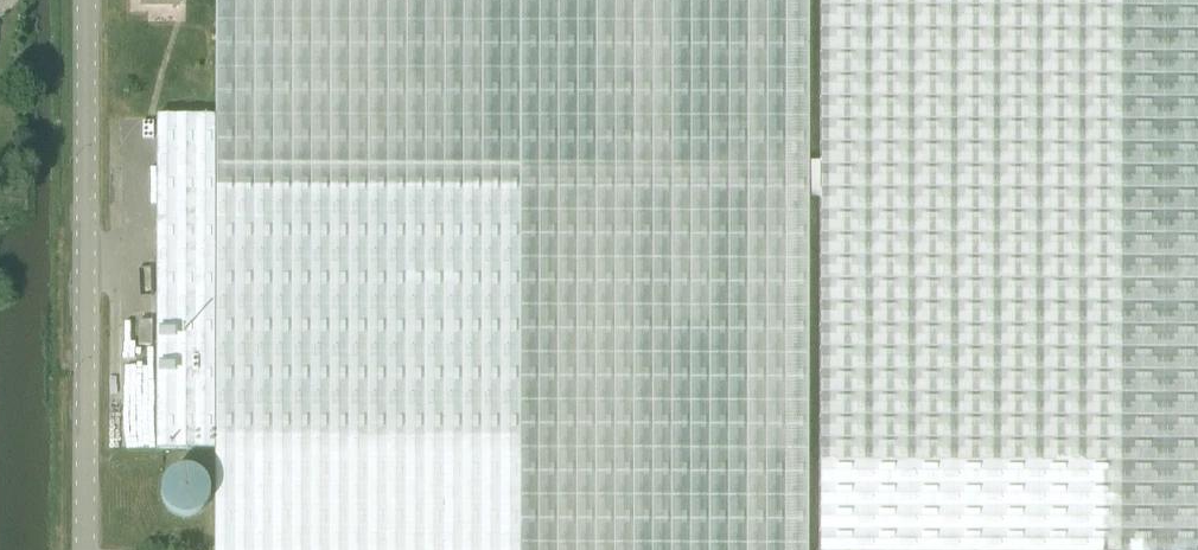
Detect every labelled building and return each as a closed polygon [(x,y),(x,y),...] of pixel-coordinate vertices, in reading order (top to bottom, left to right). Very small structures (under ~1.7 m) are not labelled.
[(214,448),(214,549),(807,549),(808,0),(214,0),(214,115),(214,448)] [(819,549),(1197,549),(1197,0),(820,0),(819,549)] [(155,448),(214,448),(214,115),(155,115),(155,448)] [(151,320),(138,320),(137,345),(151,345),(151,320)]
